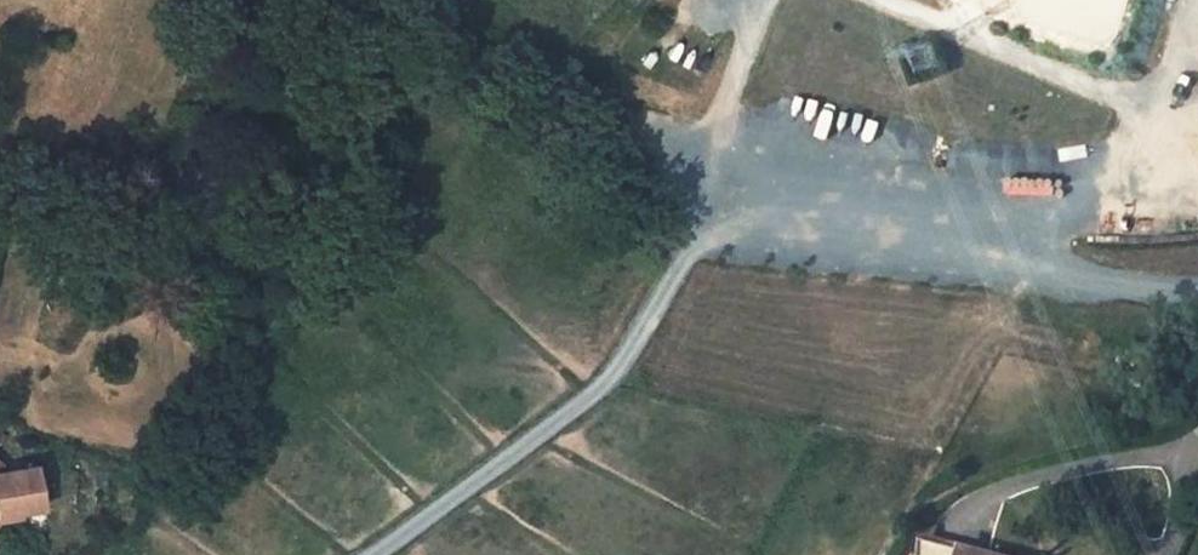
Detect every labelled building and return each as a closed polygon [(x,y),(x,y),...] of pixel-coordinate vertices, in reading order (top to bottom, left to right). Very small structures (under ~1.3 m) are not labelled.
[(12,428),(0,445),(0,458),(14,467),(15,479),(5,481),(0,488),(0,518),(12,527),(31,501),(55,495),(54,490),(77,486),(68,445),(28,454),(36,443),(12,428)] [(923,533),(919,554),(987,554),(923,533)]
